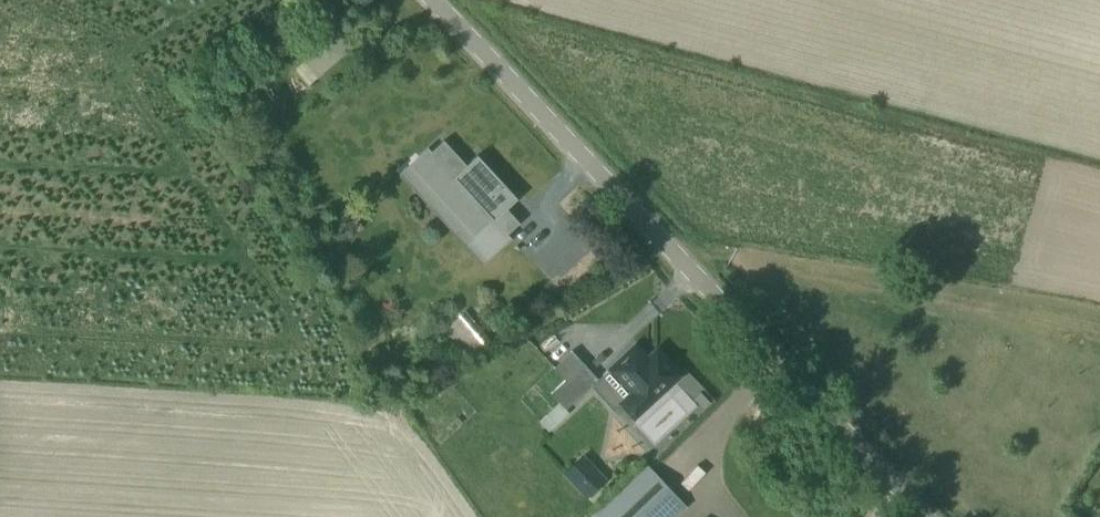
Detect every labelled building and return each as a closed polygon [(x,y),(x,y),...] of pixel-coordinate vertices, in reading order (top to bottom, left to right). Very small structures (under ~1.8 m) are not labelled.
[(293,66),(308,83),(338,56),(323,40),(293,66)] [(495,175),(477,155),(422,206),(440,226),(456,211),(460,216),(475,201),(493,220),(502,212),(504,214),(508,210),(506,208),(517,198),(502,182),(500,184),(493,176),(495,175)] [(465,312),(440,331),(463,360),(487,341),(465,312)] [(622,356),(609,368),(632,392),(620,403),(634,417),(681,374),(667,360),(657,369),(635,345),(627,352),(625,350),(621,355),(622,356)] [(551,393),(559,401),(539,420),(549,430),(569,412),(566,409),(598,379),(583,363),(551,393)] [(607,479),(583,452),(562,471),(586,497),(607,479)] [(687,506),(649,465),(594,516),(675,516),(687,506)]
